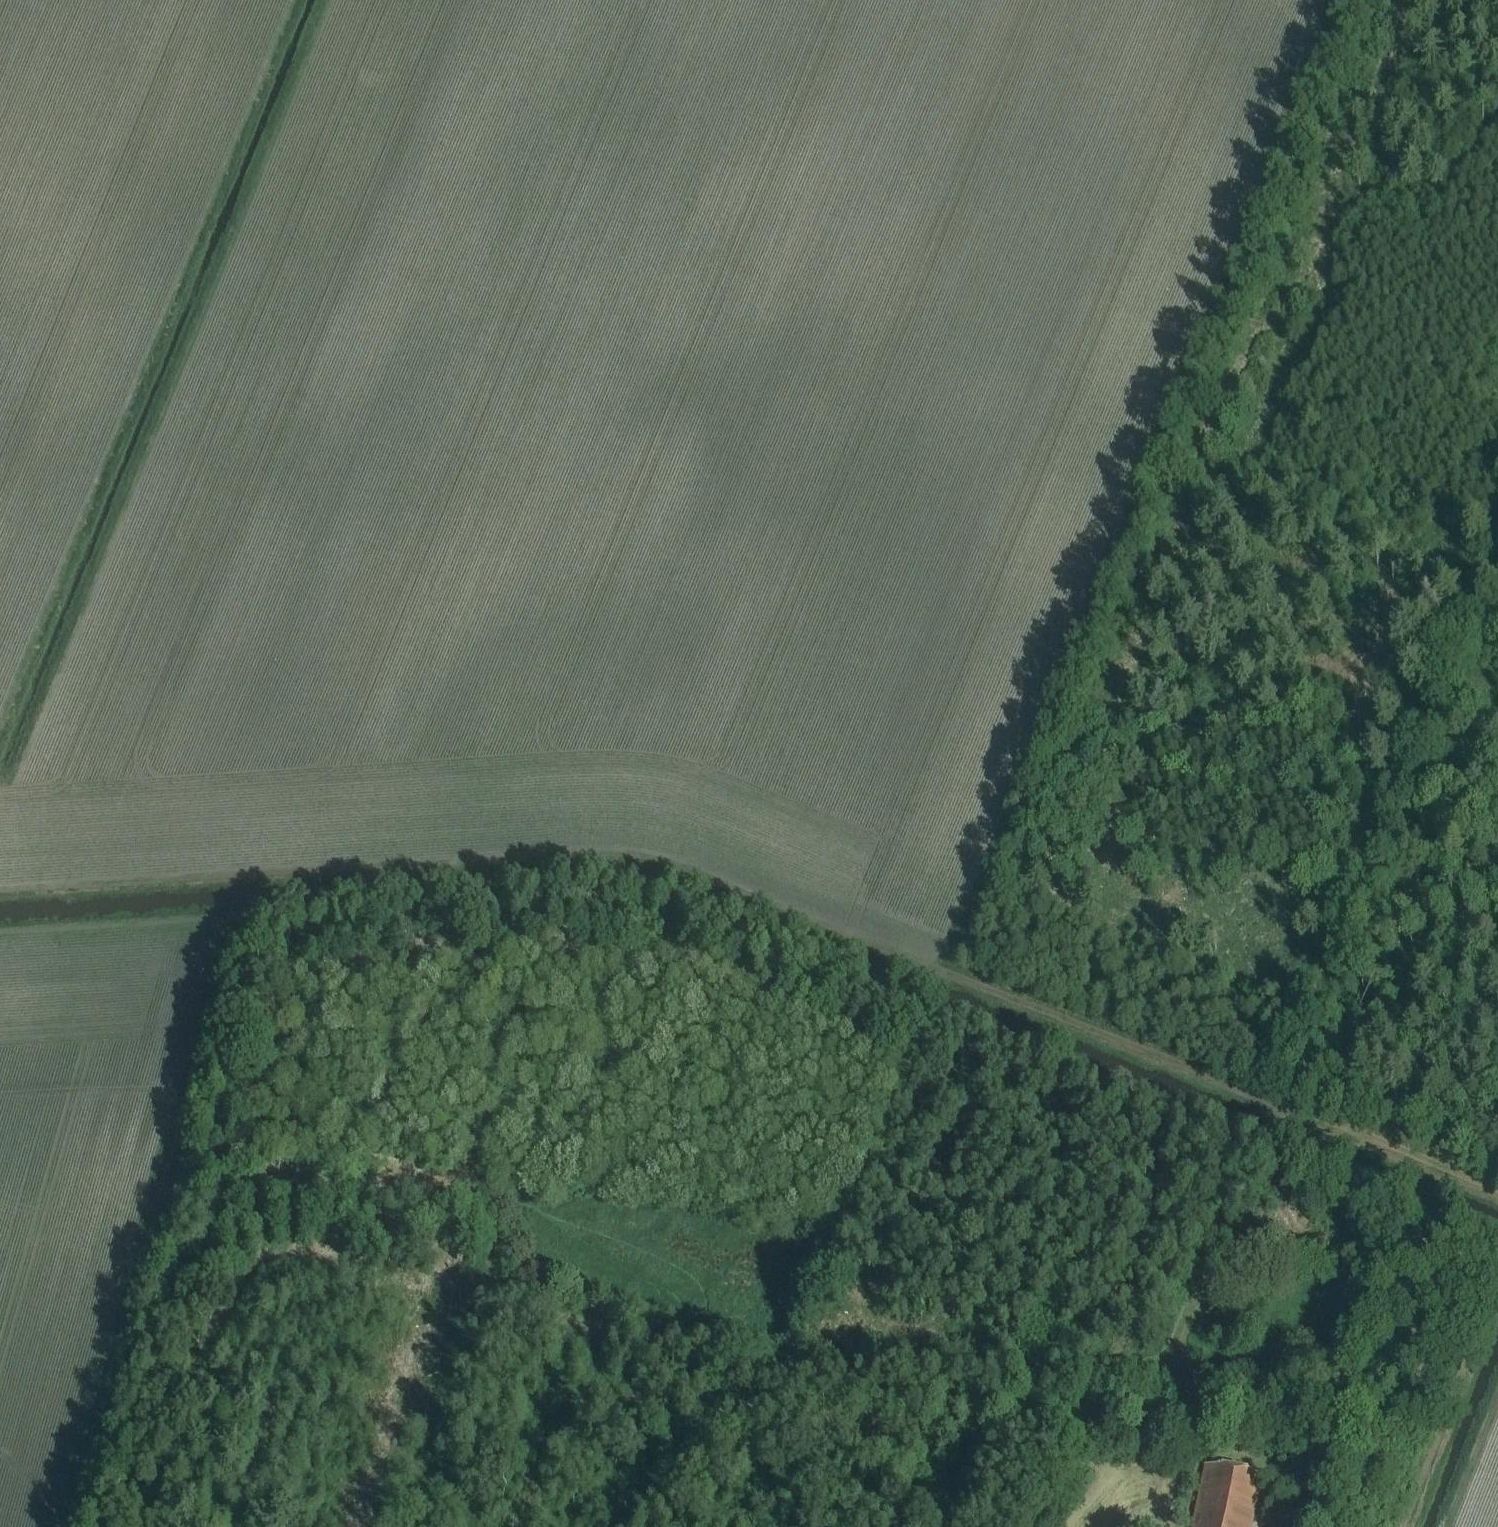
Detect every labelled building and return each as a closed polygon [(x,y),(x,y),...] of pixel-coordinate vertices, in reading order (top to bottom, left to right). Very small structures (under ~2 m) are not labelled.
[(1262,1477),(1205,1466),(1192,1526),(1251,1526),(1262,1477)]
